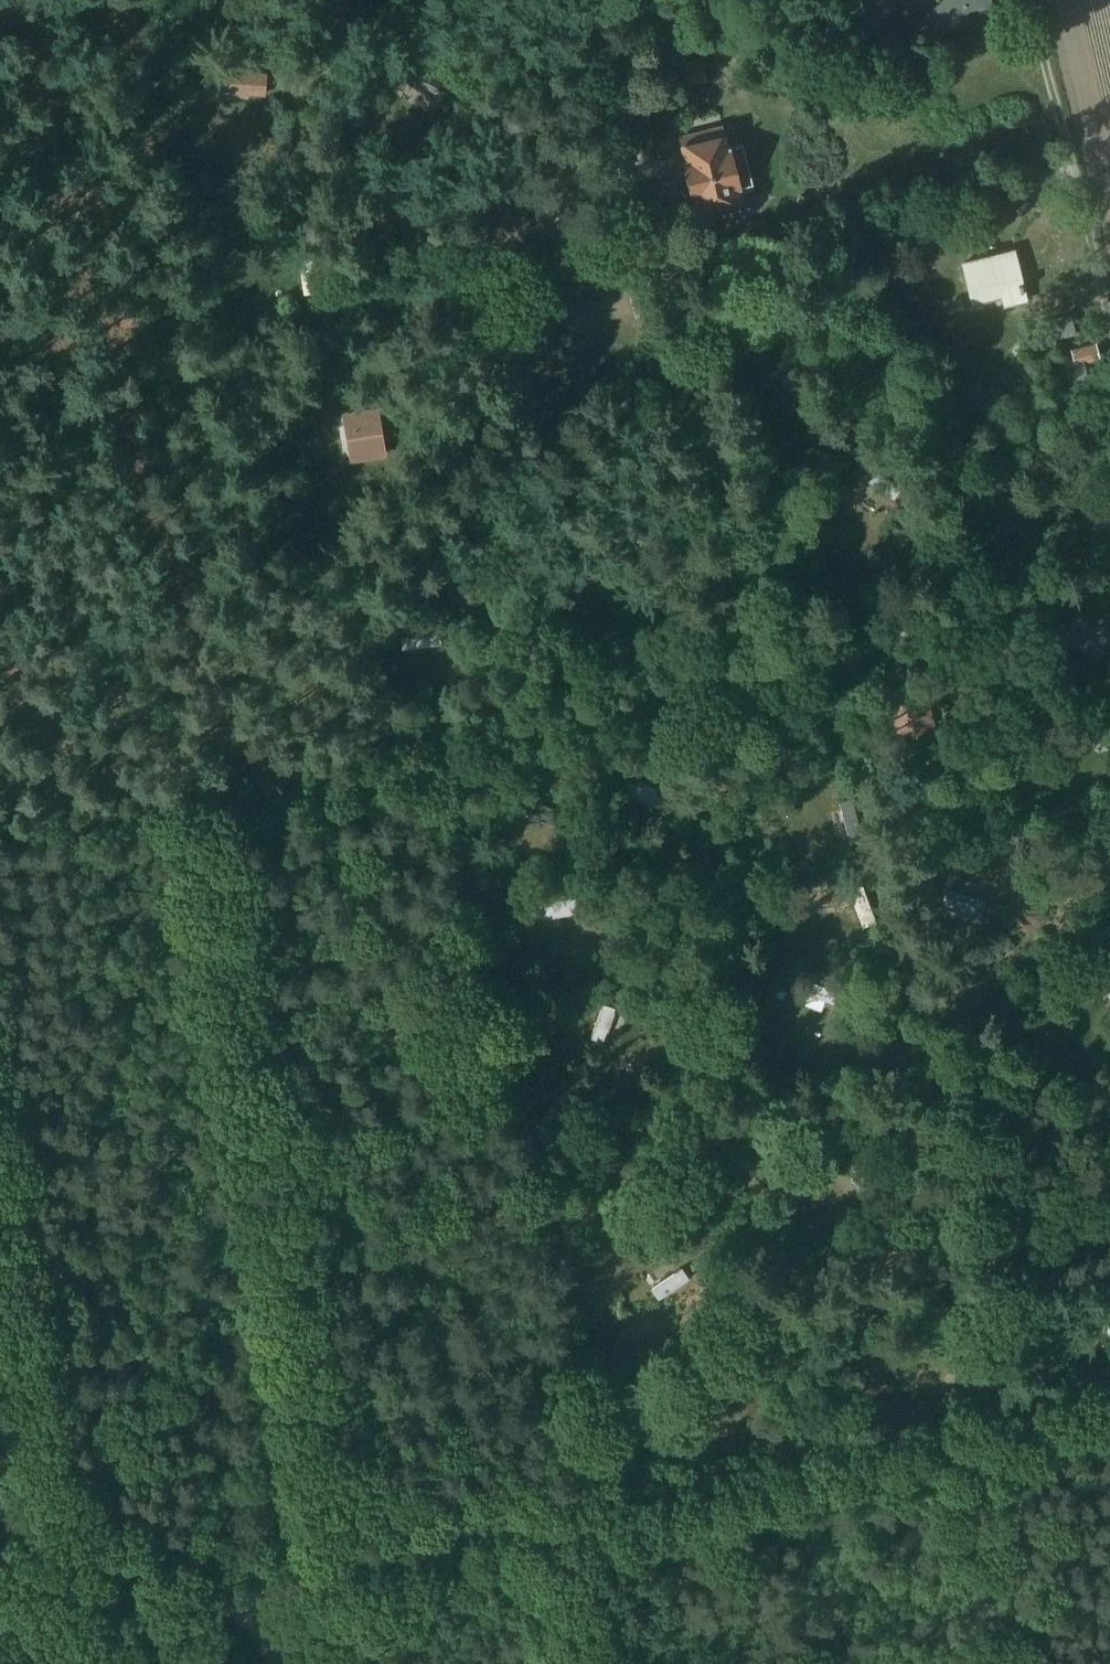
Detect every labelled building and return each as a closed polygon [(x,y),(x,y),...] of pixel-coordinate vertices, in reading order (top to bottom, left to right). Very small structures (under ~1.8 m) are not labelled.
[(923,19),(940,35),(968,7),(991,1),(990,0),(938,0),(939,2),(923,19)] [(417,66),(409,82),(429,93),(421,106),(434,113),(450,84),(417,66)] [(225,70),(223,92),(266,96),(267,84),(273,85),(274,74),(225,70)] [(725,125),(681,135),(686,158),(685,158),(688,168),(685,173),(687,184),(692,187),(694,198),(695,198),(698,210),(742,200),(740,189),(755,185),(745,144),(740,145),(735,124),(725,126),(725,125)] [(1013,249),(963,262),(971,292),(1000,284),(1002,293),(1023,288),(1013,249)] [(1069,316),(1038,323),(1043,344),(1074,336),(1069,316)] [(1091,347),(1069,353),(1072,367),(1077,365),(1076,363),(1093,359),(1091,347)] [(351,457),(386,452),(381,413),(345,418),(351,457)] [(1095,665),(1103,652),(1069,628),(1061,641),(1095,665)] [(442,646),(440,632),(401,637),(403,651),(442,646)] [(922,687),(884,695),(896,749),(934,740),(922,687)] [(1078,727),(1103,740),(1109,744),(1109,730),(1084,716),(1078,727)] [(659,810),(664,797),(630,782),(624,794),(659,810)] [(861,834),(851,799),(838,803),(848,838),(861,834)] [(850,904),(850,890),(817,890),(817,904),(850,904)] [(946,904),(981,915),(985,902),(949,891),(946,904)] [(578,912),(575,897),(538,904),(542,920),(578,912)] [(831,1003),(835,991),(802,979),(798,992),(831,1003)] [(600,1011),(589,1042),(602,1046),(613,1016),(600,1011)] [(688,1279),(681,1269),(650,1288),(657,1299),(688,1279)] [(878,1358),(876,1352),(854,1358),(863,1394),(885,1389),(883,1378),(887,1377),(882,1357),(878,1358)]
